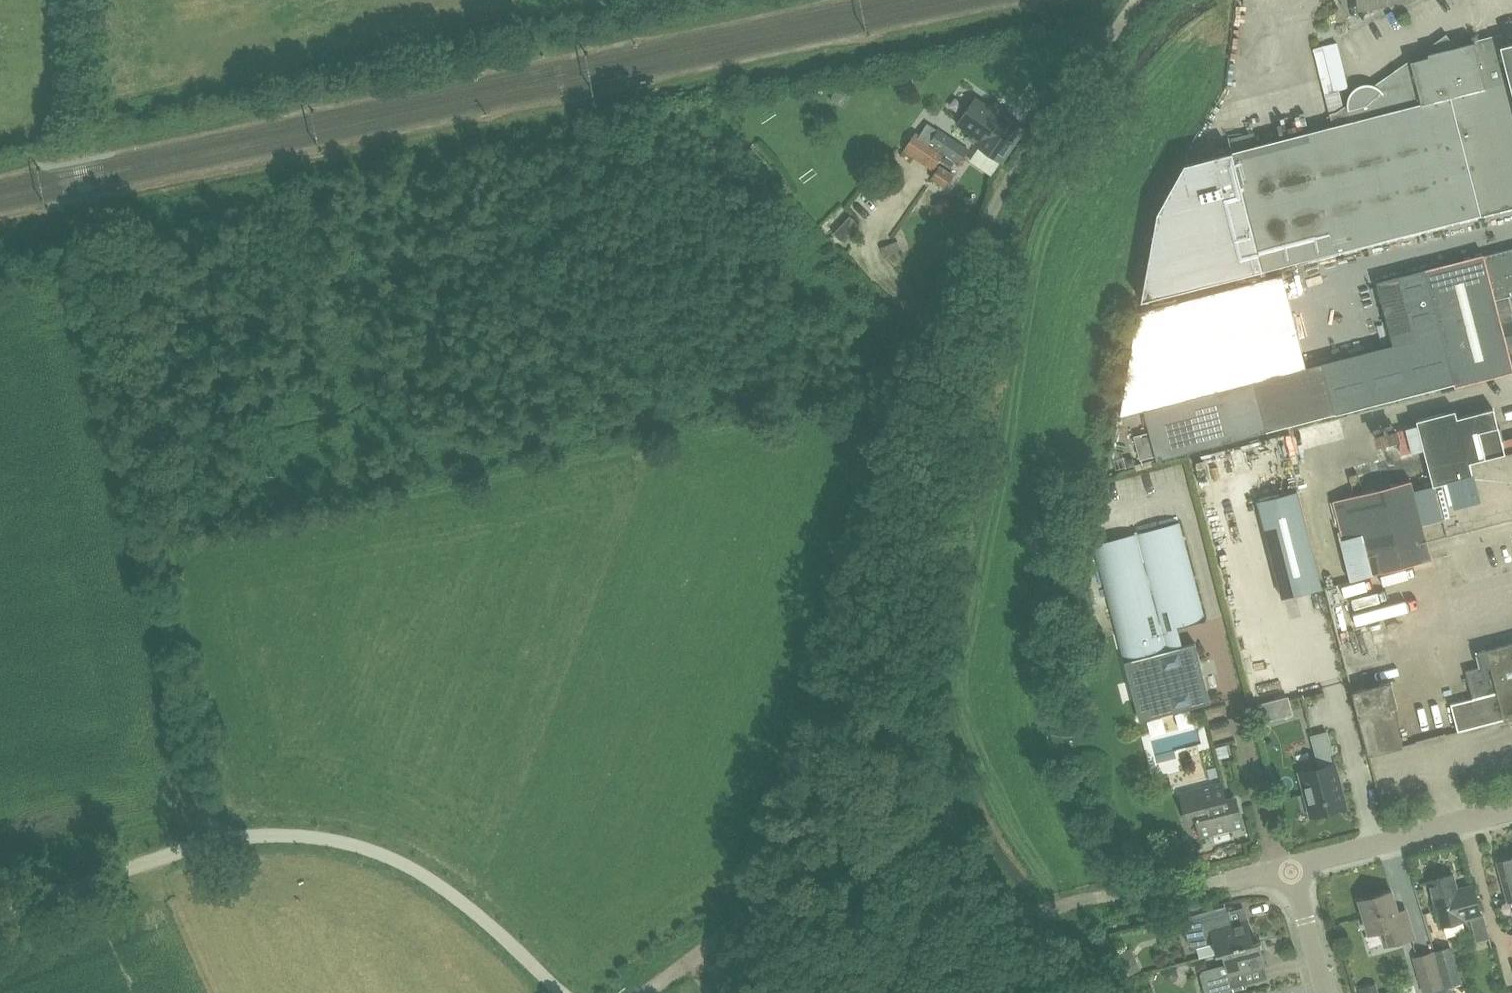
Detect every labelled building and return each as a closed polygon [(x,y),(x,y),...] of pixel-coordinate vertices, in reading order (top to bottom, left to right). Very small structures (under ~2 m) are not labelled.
[(1344,23),(1324,32),(1331,49),(1351,41),(1344,23)] [(1232,152),(1263,271),(1480,215),(1511,206),(1511,113),(1496,48),(1501,46),(1498,36),(1427,54),(1428,57),(1410,61),(1410,63),(1399,71),(1402,83),(1380,89),(1374,85),(1371,84),(1367,84),(1364,84),(1361,85),(1358,86),(1355,88),(1352,90),(1350,92),(1349,95),(1348,96),(1347,100),(1347,102),(1346,104),(1347,108),(1329,113),(1332,126),(1232,152)] [(1496,48),(1511,113),(1511,43),(1501,46),(1496,48)] [(1318,89),(1323,105),(1338,101),(1334,84),(1318,89)] [(899,98),(918,96),(917,85),(898,86),(899,98)] [(834,86),(830,99),(839,102),(840,98),(842,98),(845,89),(834,86)] [(975,97),(957,123),(971,133),(967,139),(976,145),(1001,163),(1005,157),(1024,129),(999,112),(1003,106),(993,99),(988,106),(975,97)] [(916,131),(902,152),(933,171),(944,153),(945,154),(950,157),(954,159),(960,163),(968,150),(928,123),(920,134),(916,131)] [(1253,133),(1230,139),(1233,148),(1256,142),(1253,133)] [(1158,210),(1141,301),(1259,270),(1228,153),(1184,164),(1158,210)] [(938,165),(929,179),(945,189),(954,175),(938,165)] [(850,216),(834,233),(842,241),(859,224),(850,216)] [(895,241),(877,247),(880,257),(898,251),(895,241)] [(1408,376),(1413,394),(1454,383),(1454,386),(1511,371),(1511,368),(1507,349),(1504,337),(1501,325),(1498,315),(1495,301),(1508,297),(1511,296),(1511,243),(1423,266),(1449,366),(1408,376)] [(1419,286),(1417,271),(1400,274),(1402,289),(1419,286)] [(1178,296),(1148,303),(1154,326),(1184,318),(1178,296)] [(1508,297),(1495,301),(1498,315),(1511,312),(1508,297)] [(1501,325),(1504,337),(1511,335),(1511,322),(1501,325)] [(1504,337),(1507,349),(1511,347),(1511,335),(1504,337)] [(1322,363),(1252,381),(1265,431),(1334,414),(1335,414),(1322,363)] [(1333,501),(1343,539),(1362,534),(1372,573),(1429,559),(1424,539),(1511,516),(1511,438),(1500,442),(1492,410),(1455,420),(1453,412),(1417,421),(1418,426),(1405,429),(1412,454),(1424,450),(1434,487),(1412,492),(1409,482),(1333,501)] [(1150,433),(1133,437),(1139,460),(1156,456),(1150,433)] [(1296,491),(1257,501),(1282,598),(1321,588),(1296,491)] [(1179,522),(1093,544),(1124,662),(1140,721),(1163,715),(1198,706),(1210,703),(1195,644),(1182,648),(1176,627),(1205,620),(1179,522)] [(1365,616),(1391,609),(1388,598),(1361,606),(1365,616)] [(1331,630),(1257,647),(1259,657),(1283,651),(1292,688),(1311,684),(1313,693),(1344,686),(1331,630)] [(1450,704),(1457,732),(1504,720),(1504,721),(1511,719),(1511,643),(1477,652),(1481,667),(1465,671),(1472,698),(1450,704)] [(1391,681),(1352,692),(1358,717),(1368,756),(1403,747),(1393,708),(1397,706),(1391,681)] [(1420,701),(1426,719),(1435,716),(1429,698),(1420,701)] [(1321,768),(1301,773),(1306,793),(1313,791),(1319,813),(1344,807),(1333,764),(1332,765),(1329,753),(1332,752),(1326,731),(1311,735),(1316,756),(1318,756),(1321,768)] [(1222,783),(1180,794),(1187,822),(1197,820),(1202,837),(1243,827),(1238,807),(1234,809),(1232,799),(1226,800),(1222,783)] [(1498,862),(1508,901),(1511,900),(1511,859),(1498,862)] [(1453,874),(1428,881),(1436,909),(1444,907),(1448,924),(1480,916),(1472,884),(1457,889),(1453,874)] [(1390,892),(1359,901),(1368,933),(1380,930),(1384,945),(1412,937),(1407,916),(1398,919),(1390,892)] [(1194,920),(1183,923),(1188,945),(1194,947),(1213,942),(1216,954),(1222,952),(1222,953),(1253,945),(1252,943),(1246,919),(1231,923),(1228,911),(1219,913),(1194,920)] [(1199,975),(1204,992),(1212,992),(1219,991),(1232,988),(1242,985),(1246,984),(1243,972),(1265,966),(1259,943),(1258,941),(1252,943),(1253,945),(1222,953),(1225,964),(1201,971),(1199,975)] [(1130,948),(1119,954),(1129,974),(1140,969),(1130,948)] [(1439,952),(1433,954),(1443,988),(1451,986),(1461,983),(1452,949),(1439,953),(1439,952)] [(1412,957),(1422,992),(1425,992),(1441,989),(1443,988),(1433,954),(1433,951),(1412,957)]
